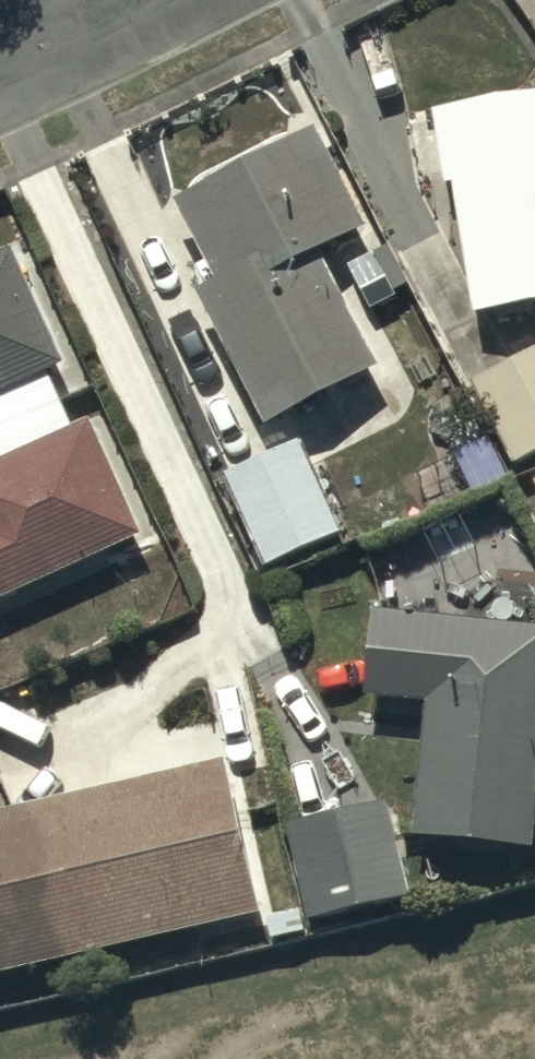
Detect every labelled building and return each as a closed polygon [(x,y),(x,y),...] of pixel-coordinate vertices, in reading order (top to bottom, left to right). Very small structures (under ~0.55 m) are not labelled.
[(433,120),(444,191),(456,190),(476,322),(534,313),(534,104),(433,120)] [(317,140),(175,208),(216,292),(200,300),(264,433),(376,379),(317,256),(362,234),(317,140)] [(0,264),(0,610),(142,548),(90,429),(75,436),(50,379),(66,372),(16,258),(0,264)] [(475,391),(514,469),(534,458),(534,361),(475,391)] [(225,479),(264,568),(340,536),(301,446),(225,479)] [(374,617),(366,704),(423,709),(410,843),(534,854),(534,632),(374,617)] [(0,820),(0,979),(257,921),(223,770),(0,820)] [(386,808),(284,833),(306,927),(409,903),(386,808)]
